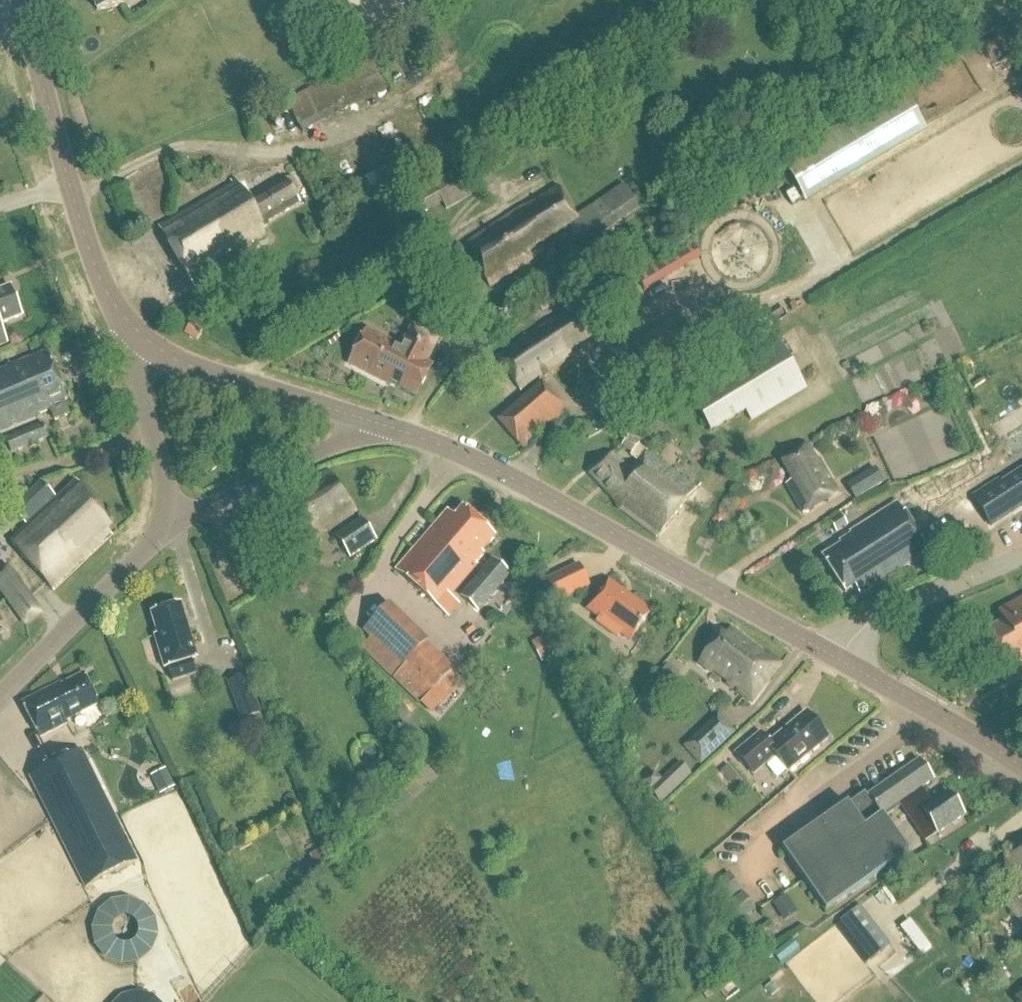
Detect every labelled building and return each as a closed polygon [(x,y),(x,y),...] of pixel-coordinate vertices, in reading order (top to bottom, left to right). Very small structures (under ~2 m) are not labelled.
[(97,13),(124,9),(123,0),(95,0),(97,13)] [(802,200),(923,129),(902,92),(780,164),(802,200)] [(359,183),(370,204),(402,187),(390,166),(359,183)] [(160,229),(159,229),(158,229),(195,291),(196,291),(195,290),(257,255),(252,247),(264,240),(262,228),(300,206),(286,182),(249,204),(237,183),(237,184),(235,180),(230,183),(232,187),(160,229)] [(467,244),(489,288),(532,261),(527,254),(577,222),(559,189),(526,209),(525,208),(467,244)] [(638,211),(623,189),(599,205),(605,214),(584,229),(593,242),(638,211)] [(433,190),(408,205),(420,223),(444,208),(433,190)] [(692,246),(636,278),(643,289),(699,256),(692,246)] [(23,319),(11,289),(0,293),(0,349),(8,346),(0,328),(23,319)] [(580,302),(497,358),(521,394),(568,362),(564,356),(600,332),(580,302)] [(190,329),(185,336),(197,344),(202,336),(190,329)] [(391,384),(416,398),(431,369),(425,366),(430,356),(405,343),(400,353),(389,347),(390,344),(366,332),(349,367),(389,387),(391,384)] [(777,342),(687,391),(709,433),(745,412),(750,421),(804,390),(777,342)] [(0,374),(0,436),(39,419),(38,417),(51,412),(55,422),(68,417),(63,404),(67,402),(47,354),(0,374)] [(564,413),(538,384),(496,421),(523,450),(564,413)] [(962,440),(956,418),(926,427),(933,449),(962,440)] [(43,427),(5,442),(11,455),(48,439),(43,427)] [(619,447),(639,462),(630,474),(613,456),(590,477),(615,503),(619,514),(657,542),(696,491),(626,437),(619,447)] [(783,488),(799,518),(837,500),(821,466),(818,468),(808,448),(781,463),(792,484),(783,488)] [(845,489),(854,503),(882,485),(873,471),(845,489)] [(973,500),(991,528),(1021,508),(1021,473),(1019,475),(1001,486),(999,483),(973,500)] [(355,513),(328,474),(296,495),(299,499),(276,514),(298,550),(322,536),(355,513)] [(0,507),(0,512),(5,518),(11,512),(25,527),(55,499),(40,484),(20,503),(13,495),(0,507)] [(78,487),(68,497),(65,494),(11,546),(53,593),(112,538),(105,531),(109,527),(98,515),(102,511),(78,487)] [(822,559),(845,595),(855,589),(860,597),(927,554),(896,506),(850,535),(852,537),(840,544),(841,547),(822,559)] [(395,573),(451,622),(461,610),(449,600),(477,567),(475,566),(483,557),(481,555),(495,539),(463,511),(455,520),(447,513),(395,573)] [(829,527),(836,537),(847,530),(841,520),(829,527)] [(335,539),(350,561),(376,542),(361,521),(335,539)] [(24,626),(40,613),(4,567),(0,570),(0,596),(24,626)] [(546,583),(556,604),(589,589),(578,567),(546,583)] [(493,576),(462,613),(480,628),(512,592),(493,576)] [(620,636),(630,643),(651,614),(608,583),(587,612),(599,620),(596,624),(617,640),(620,636)] [(1003,671),(1021,661),(1021,600),(998,613),(1004,624),(984,635),(1003,671)] [(358,649),(418,705),(452,670),(424,644),(427,642),(388,605),(361,632),(368,639),(358,649)] [(168,671),(172,684),(196,676),(192,663),(197,661),(181,607),(152,616),(158,638),(155,639),(165,672),(168,671)] [(535,639),(547,663),(563,655),(551,631),(535,639)] [(717,639),(698,664),(751,705),(780,666),(732,631),(723,643),(717,639)] [(646,699),(657,707),(681,677),(670,669),(646,699)] [(40,740),(67,726),(65,722),(74,717),(75,719),(99,706),(83,676),(68,684),(69,687),(62,691),(59,686),(21,706),(40,740)] [(241,680),(223,685),(235,723),(252,718),(241,680)] [(827,741),(806,715),(798,721),(768,746),(760,735),(735,756),(752,776),(774,758),(787,774),(820,747),(827,741)] [(685,749),(703,768),(737,735),(719,716),(685,749)] [(78,750),(27,776),(83,888),(134,862),(78,750)] [(781,851),(824,914),(908,856),(883,820),(900,808),(925,844),(937,836),(964,818),(948,794),(931,805),(921,791),(933,782),(920,762),(850,810),(847,806),(781,851)] [(172,790),(163,771),(148,778),(157,797),(172,790)] [(1004,863),(1021,885),(1021,848),(1004,863)] [(325,865),(319,852),(306,858),(313,871),(325,865)] [(741,892),(729,875),(706,892),(718,908),(741,892)] [(1018,898),(1014,893),(1003,902),(1021,925),(1021,894),(1018,898)] [(720,911),(732,929),(755,913),(743,895),(720,911)] [(112,952),(123,936),(113,930),(102,946),(112,952)] [(1016,1001),(1021,1001),(1021,992),(1014,999),(1016,1001)]
